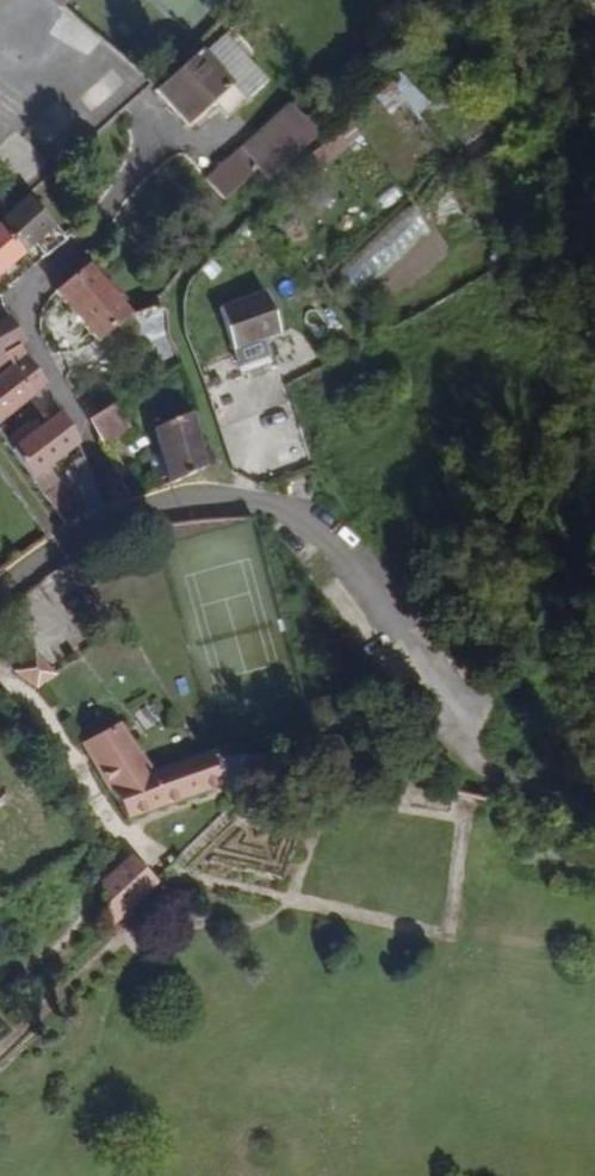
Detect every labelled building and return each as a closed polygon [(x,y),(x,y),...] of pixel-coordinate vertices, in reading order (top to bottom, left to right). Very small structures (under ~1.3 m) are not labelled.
[(269,80),(223,31),(202,50),(248,100),(269,80)] [(248,100),(202,50),(158,90),(193,127),(215,107),(227,120),(248,100)] [(266,183),(322,131),(291,98),(242,144),(264,167),(257,173),(266,183)] [(479,163),(506,140),(496,128),(470,152),(479,163)] [(18,173),(37,156),(16,133),(0,148),(0,153),(18,173)] [(204,178),(242,144),(239,140),(201,175),(204,178)] [(257,173),(264,167),(242,144),(204,178),(226,202),(257,173)] [(59,226),(32,196),(1,223),(25,250),(36,241),(46,251),(70,229),(63,222),(59,226)] [(1,223),(0,224),(0,273),(25,250),(1,223)] [(134,311),(91,262),(58,291),(100,339),(134,311)] [(284,329),(270,289),(219,307),(233,347),(284,329)] [(10,315),(3,320),(0,315),(0,375),(28,355),(23,344),(28,340),(10,315)] [(48,383),(28,355),(0,375),(0,419),(48,383)] [(132,431),(118,403),(90,418),(104,445),(132,431)] [(211,464),(194,411),(157,426),(168,456),(176,481),(211,464)] [(83,441),(63,412),(15,444),(35,473),(79,444),(83,441)] [(176,481),(168,456),(155,461),(164,486),(176,481)] [(86,511),(62,477),(44,491),(68,524),(86,511)] [(183,523),(177,508),(166,515),(172,530),(183,523)] [(193,548),(183,523),(172,530),(181,555),(193,548)] [(57,671),(33,650),(14,670),(38,692),(57,671)] [(245,782),(241,750),(206,753),(158,769),(123,720),(81,744),(131,819),(182,802),(185,810),(195,806),(193,800),(245,782)] [(104,851),(96,827),(90,829),(98,856),(104,851)] [(161,882),(132,853),(102,883),(120,921),(161,882)]
